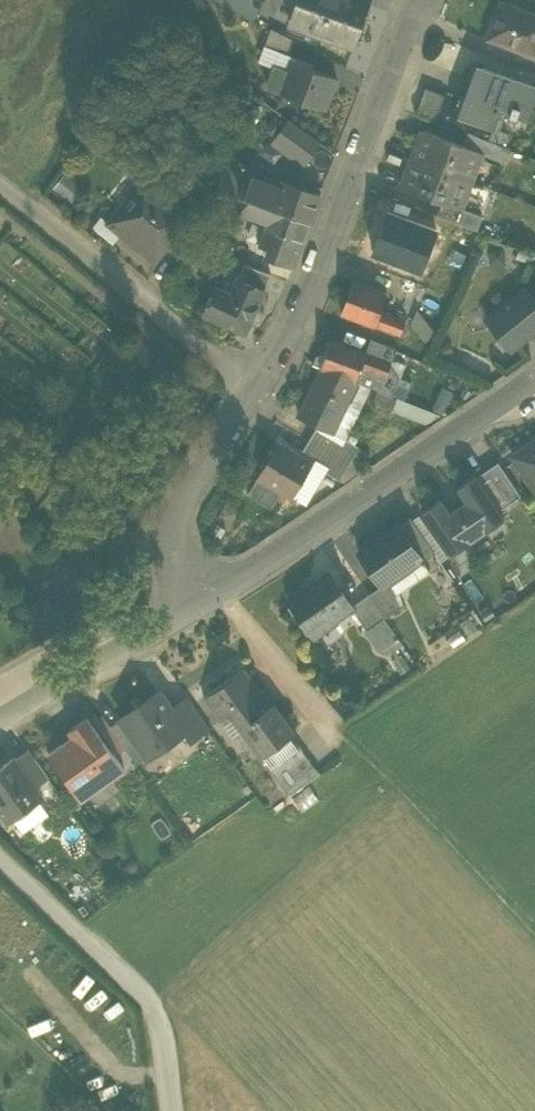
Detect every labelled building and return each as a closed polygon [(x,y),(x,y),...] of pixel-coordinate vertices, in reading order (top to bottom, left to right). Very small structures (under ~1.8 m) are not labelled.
[(254,19),(264,0),(218,0),(242,13),(254,19)] [(353,46),(370,0),(297,0),(289,23),(353,46)] [(501,0),(493,22),(489,21),(485,33),(488,34),(487,38),(534,56),(534,13),(501,0)] [(265,45),(288,54),(293,39),(271,28),(265,45)] [(292,61),(288,72),(281,92),(281,93),(324,109),(336,77),(292,61)] [(472,63),(461,92),(466,94),(477,65),(472,63)] [(534,104),(534,100),(534,86),(477,65),(466,94),(461,92),(453,113),(493,127),(501,107),(511,111),(510,115),(516,117),(517,115),(528,119),(534,104)] [(267,87),(281,92),(288,72),(275,67),(267,87)] [(416,113),(436,120),(445,95),(425,88),(416,113)] [(289,119),(273,141),(305,164),(321,142),(289,119)] [(423,130),(413,158),(471,180),(481,153),(482,152),(463,145),(423,130)] [(481,153),(503,162),(508,147),(468,132),(463,145),(482,152),(481,153)] [(461,207),(471,180),(413,158),(402,187),(442,202),(460,209),(461,207)] [(198,181),(217,189),(218,188),(224,170),(216,164),(206,160),(198,181)] [(224,170),(218,188),(240,196),(247,179),(246,179),(224,170)] [(72,198),(81,184),(64,173),(55,187),(72,198)] [(240,196),(260,203),(310,221),(311,222),(321,195),(283,181),(281,186),(248,174),(246,179),(247,179),(240,196)] [(121,233),(155,260),(171,241),(168,239),(174,230),(190,211),(183,205),(147,176),(109,223),(121,233)] [(235,210),(240,196),(218,188),(217,189),(213,202),(235,210)] [(178,233),(190,244),(197,231),(208,209),(191,195),(183,205),(190,211),(174,230),(178,233)] [(260,203),(240,196),(235,210),(249,215),(254,217),(260,203)] [(400,202),(396,211),(415,218),(419,209),(400,202)] [(437,215),(478,230),(483,216),(461,207),(460,209),(442,202),(437,215)] [(293,267),(310,221),(260,203),(254,217),(267,222),(263,232),(259,245),(269,248),(275,250),(272,259),(293,267)] [(437,229),(388,211),(372,251),(421,270),(437,229)] [(267,222),(254,217),(249,215),(245,225),(263,232),(267,222)] [(113,243),(121,233),(109,223),(102,216),(94,227),(113,243)] [(171,241),(178,233),(174,230),(168,239),(171,241)] [(230,257),(245,263),(262,270),(267,257),(268,255),(267,254),(236,242),(234,246),(230,257)] [(267,257),(272,259),(275,250),(269,248),(267,254),(268,255),(267,257)] [(271,274),(245,263),(238,278),(264,290),(271,274)] [(207,314),(245,332),(264,290),(238,278),(231,294),(219,289),(207,314)] [(342,312),(376,325),(381,310),(388,293),(354,280),(342,312)] [(510,349),(534,329),(534,298),(527,287),(487,319),(510,349)] [(412,322),(426,341),(435,333),(417,309),(412,322)] [(406,320),(381,310),(376,325),(400,334),(406,320)] [(322,367),(356,381),(366,352),(366,351),(331,338),(330,341),(327,340),(322,353),(325,354),(321,367),(322,367)] [(366,352),(392,362),(393,359),(397,349),(371,339),(366,351),(366,352)] [(392,362),(366,352),(356,381),(370,386),(392,395),(399,377),(388,373),(392,362)] [(313,364),(322,368),(322,367),(321,367),(325,354),(322,353),(316,356),(313,364)] [(405,364),(393,359),(392,362),(388,373),(399,377),(400,378),(405,364)] [(360,406),(370,386),(356,381),(322,367),(322,368),(299,416),(318,425),(332,432),(348,400),(360,406)] [(411,382),(400,378),(399,377),(392,395),(397,397),(405,400),(411,382)] [(392,409),(393,409),(397,399),(378,391),(374,401),(392,409)] [(397,397),(397,399),(393,409),(392,409),(392,410),(425,423),(440,414),(405,400),(397,397)] [(332,432),(318,425),(316,429),(343,445),(346,439),(349,433),(362,407),(360,406),(348,400),(332,432)] [(316,429),(309,440),(302,451),(316,459),(329,467),(336,457),(343,445),(316,429)] [(358,437),(349,433),(346,439),(353,444),(358,437)] [(336,457),(347,463),(357,447),(353,444),(346,439),(343,445),(336,457)] [(534,490),(534,440),(512,456),(534,490)] [(280,489),(293,497),(313,464),(277,443),(258,476),(280,489)] [(370,454),(357,447),(347,463),(355,469),(370,454)] [(327,471),(338,478),(347,463),(336,457),(329,467),(327,471)] [(313,464),(293,497),(306,504),(327,471),(329,467),(316,459),(313,464)] [(476,477),(499,510),(521,495),(498,462),(476,477)] [(355,469),(347,463),(338,478),(346,483),(361,472),(355,469)] [(422,511),(451,554),(504,518),(499,510),(476,477),(475,475),(457,487),(466,501),(450,512),(440,499),(422,511)] [(249,491),(271,504),(280,489),(258,476),(249,491)] [(398,527),(421,560),(434,552),(411,518),(398,527)] [(380,585),(381,587),(384,585),(387,583),(421,560),(398,527),(359,554),(380,585)] [(290,601),(313,635),(352,608),(350,605),(329,575),(290,601)] [(403,607),(387,583),(384,585),(400,610),(403,607)] [(380,585),(368,593),(386,619),(400,610),(384,585),(381,587),(380,585)] [(368,631),(386,619),(368,593),(350,605),(352,608),(368,631)] [(368,631),(382,653),(401,641),(386,619),(368,631)] [(210,693),(243,670),(231,653),(198,676),(210,693)] [(232,714),(263,756),(292,735),(293,733),(272,705),(270,706),(244,669),(243,670),(210,693),(204,697),(222,722),(232,714)] [(121,719),(148,756),(171,740),(185,730),(186,730),(171,709),(159,692),(121,719)] [(185,730),(191,740),(209,727),(188,697),(171,709),(186,730),(185,730)] [(101,714),(94,719),(117,752),(125,746),(101,714)] [(87,716),(70,728),(86,750),(102,738),(87,716)] [(72,736),(48,753),(82,800),(125,769),(102,738),(86,750),(70,728),(68,730),(72,736)] [(178,750),(191,740),(185,730),(171,740),(178,750)] [(263,756),(290,794),(320,773),(292,735),(263,756)] [(15,758),(36,787),(49,778),(28,749),(15,758)] [(8,823),(13,820),(40,801),(44,798),(36,787),(15,758),(14,757),(0,767),(0,812),(8,823)] [(40,801),(13,820),(23,834),(49,815),(40,801)]
